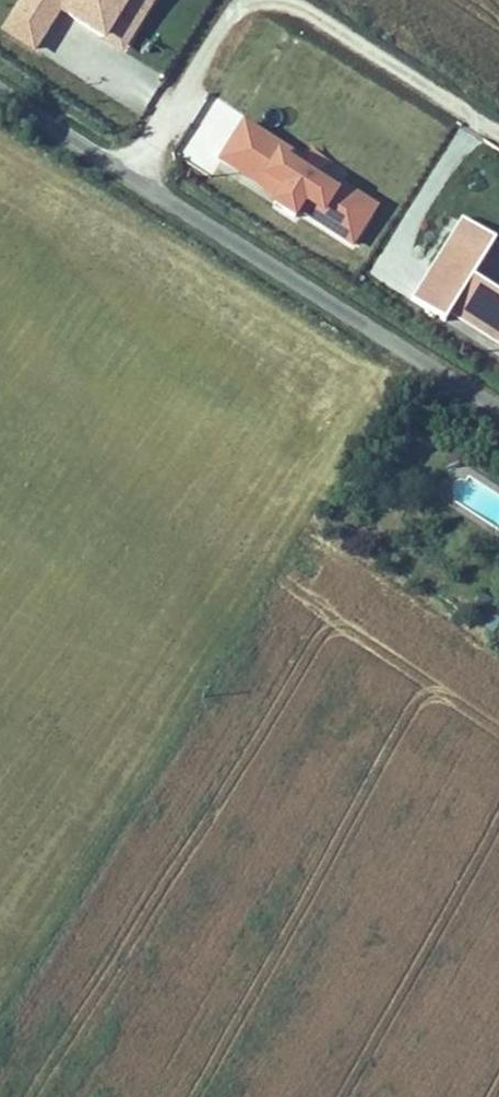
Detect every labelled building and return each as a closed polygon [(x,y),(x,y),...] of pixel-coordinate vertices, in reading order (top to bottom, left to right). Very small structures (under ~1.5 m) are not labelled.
[(131,7),(120,0),(29,0),(4,40),(39,61),(63,22),(126,61),(162,4),(156,0),(135,0),(131,7)] [(293,232),(300,220),(353,253),(379,213),(321,177),(315,186),(298,175),(304,166),(241,127),(215,168),(275,205),(268,216),(293,232)] [(495,246),(460,224),(410,306),(445,327),(450,319),(472,282),(495,246)] [(472,282),(450,319),(498,350),(498,298),(472,282)]
